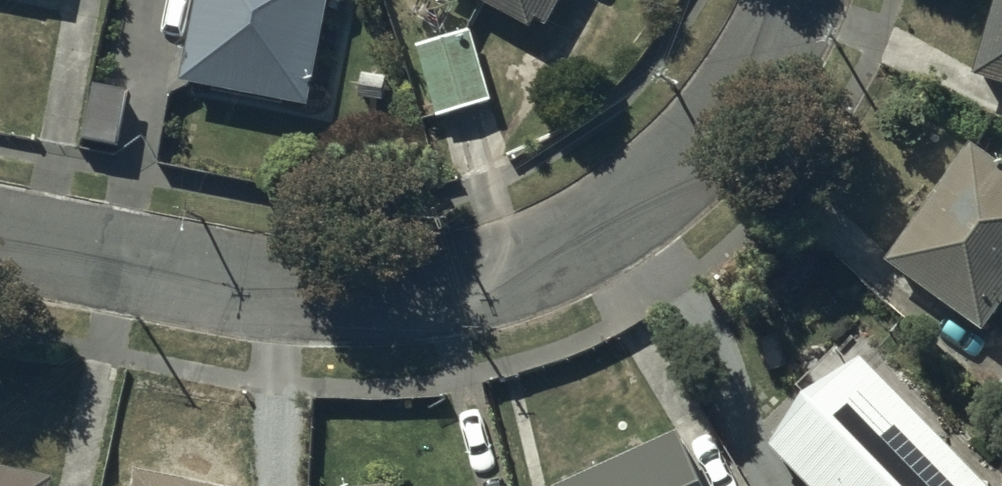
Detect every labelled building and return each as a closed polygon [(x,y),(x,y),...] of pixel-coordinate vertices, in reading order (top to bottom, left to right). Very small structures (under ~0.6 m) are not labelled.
[(181,71),(309,95),(326,0),(195,0),(181,71)] [(529,19),(536,6),(549,13),(556,0),(494,0),(529,19)] [(974,63),(1001,72),(1001,0),(994,0),(974,63)] [(469,22),(418,37),(438,108),(490,93),(469,22)] [(886,251),(983,321),(1001,296),(1001,154),(973,132),(886,251)] [(774,445),(815,485),(993,485),(863,357),(774,445)] [(557,477),(561,485),(712,485),(684,421),(557,477)] [(0,456),(0,485),(51,485),(55,467),(0,456)] [(139,458),(133,485),(246,485),(248,480),(139,458)] [(394,476),(347,478),(347,485),(395,485),(394,476)]
